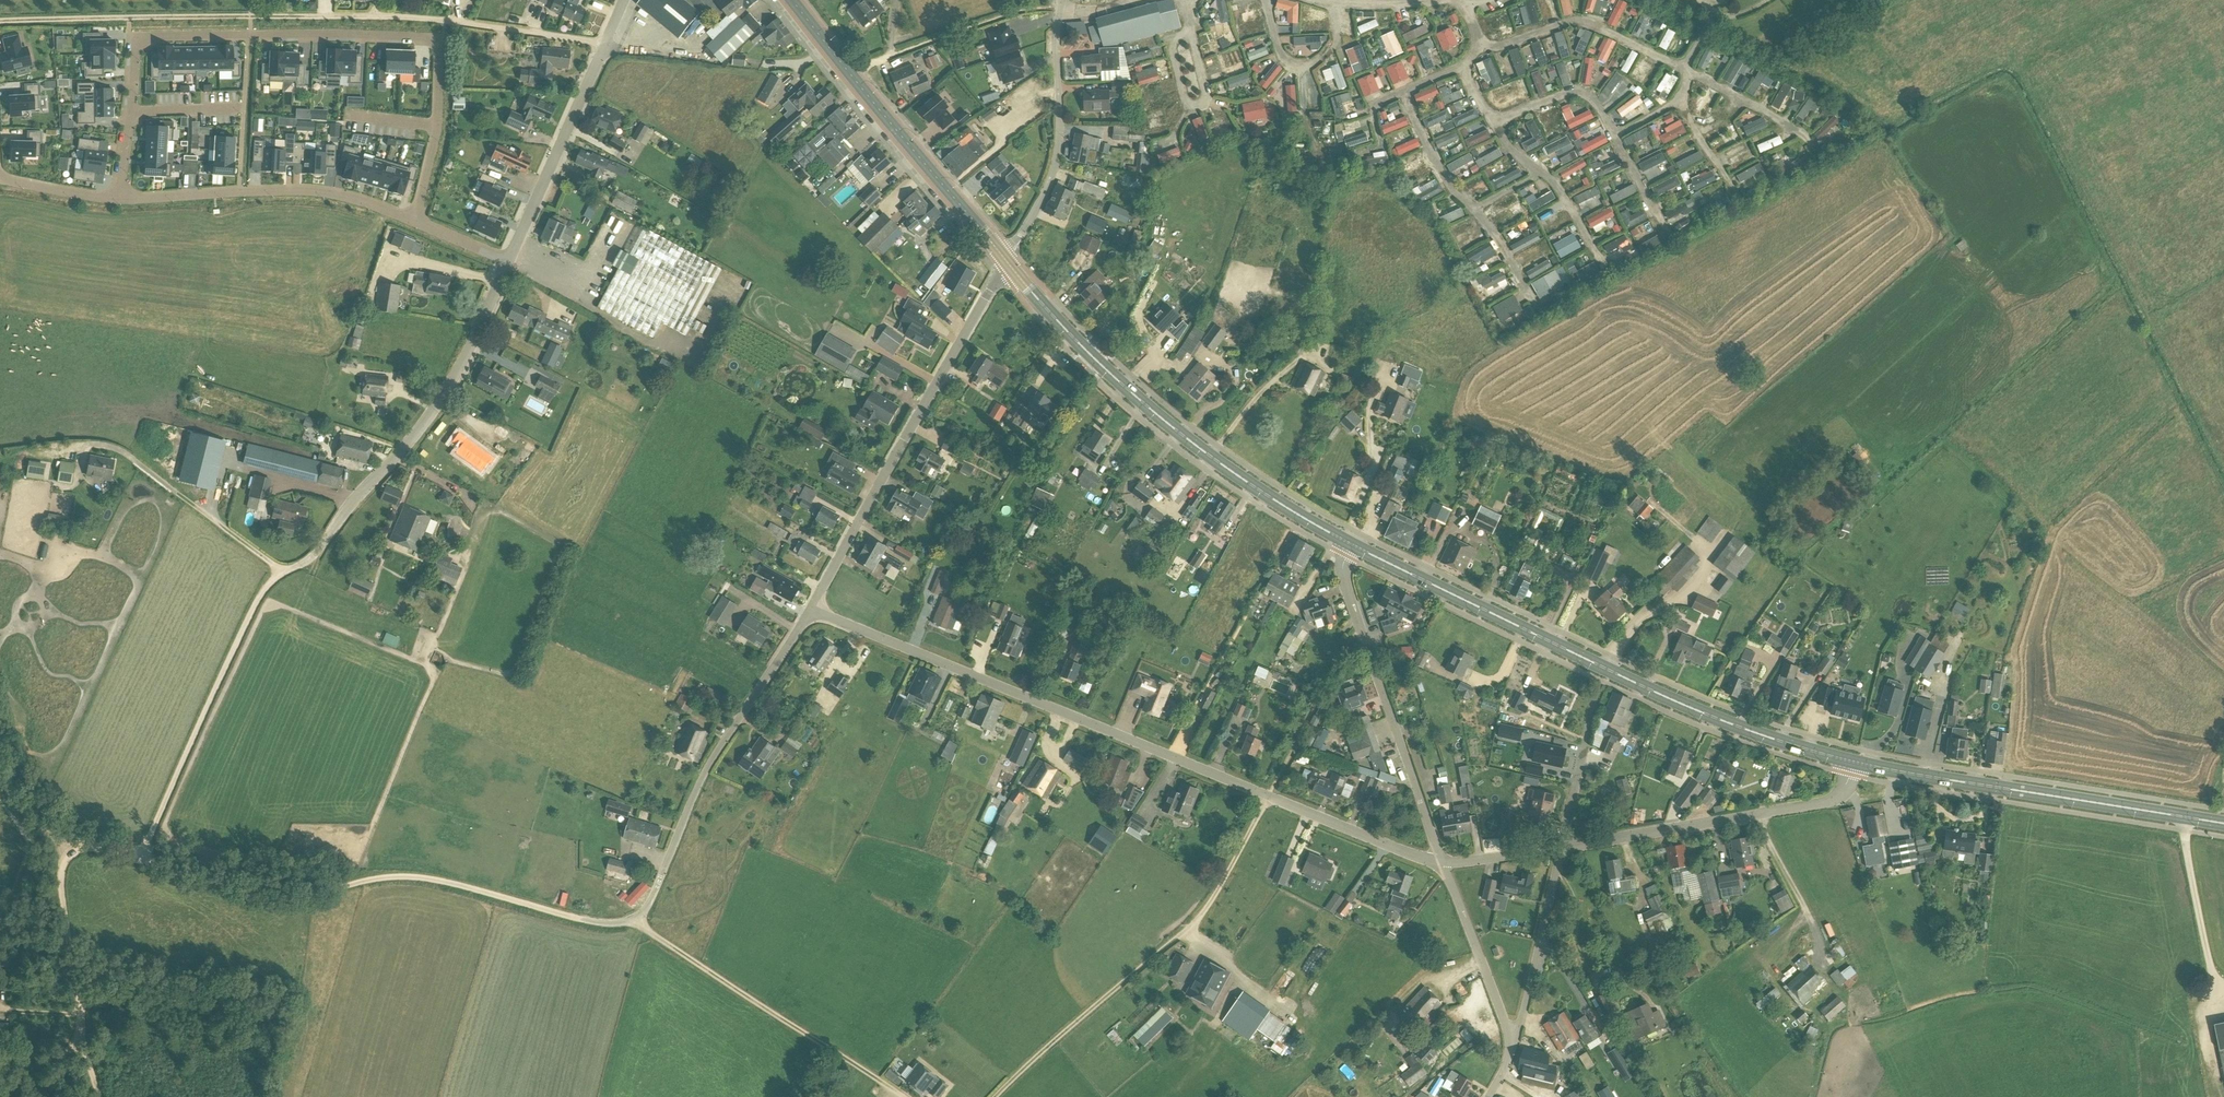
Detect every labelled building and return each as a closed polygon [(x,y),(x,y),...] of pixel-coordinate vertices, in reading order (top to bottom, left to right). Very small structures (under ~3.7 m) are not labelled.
[(562,17),(579,24),(584,10),(568,3),(567,4),(558,0),(556,0),(551,12),(562,17)] [(638,5),(679,39),(700,14),(683,0),(642,0),(641,2),(638,5)] [(695,8),(703,18),(716,7),(710,0),(705,0),(695,8)] [(715,1),(729,17),(743,5),(747,10),(759,0),(716,0),(715,1)] [(863,0),(849,11),(855,19),(857,17),(864,27),(876,17),(875,16),(882,11),(878,5),(871,10),(863,0)] [(1102,39),(1105,48),(1181,27),(1174,0),(1173,0),(1157,4),(1157,5),(1097,21),(1102,39)] [(1231,16),(1229,0),(1222,0),(1224,17),(1231,16)] [(1531,13),(1533,21),(1542,18),(1536,0),(1519,0),(1524,16),(1531,13)] [(1543,17),(1554,15),(1551,0),(1539,0),(1543,17)] [(1567,11),(1575,9),(1573,0),(1564,0),(1567,11)] [(1598,0),(1588,0),(1587,7),(1597,9),(1598,0)] [(1235,3),(1237,10),(1246,7),(1244,1),(1235,3)] [(1626,10),(1617,5),(1609,17),(1617,23),(1626,10)] [(1397,8),(1360,9),(1360,26),(1369,26),(1369,16),(1386,16),(1397,15),(1397,8)] [(1487,25),(1513,18),(1510,8),(1484,15),(1487,25)] [(1458,9),(1451,12),(1455,21),(1462,18),(1458,9)] [(1645,35),(1655,14),(1645,10),(1635,30),(1645,35)] [(1243,34),(1268,28),(1265,12),(1240,18),(1243,34)] [(739,17),(706,46),(721,62),(754,34),(753,32),(761,26),(749,13),(741,20),(739,17)] [(1323,23),(1323,15),(1305,16),(1305,23),(1323,23)] [(790,33),(779,19),(775,22),(768,27),(766,25),(760,29),(761,30),(750,39),(755,44),(764,37),(772,46),(774,44),(776,47),(782,43),(786,48),(796,41),(790,33)] [(1214,26),(1217,33),(1235,26),(1232,19),(1214,26)] [(1410,21),(1402,25),(1407,38),(1430,29),(1427,21),(1413,27),(1410,21)] [(1446,49),(1462,41),(1453,23),(1437,31),(1446,49)] [(1578,31),(1582,33),(1577,46),(1586,50),(1595,28),(1582,23),(1578,31)] [(1669,46),(1679,28),(1669,23),(1659,40),(1669,46)] [(1375,62),(1406,49),(1396,26),(1378,34),(1386,51),(1372,56),(1375,62)] [(1000,30),(990,34),(993,44),(992,45),(997,58),(995,59),(1021,50),(1020,48),(1019,45),(1020,43),(1019,39),(1017,38),(1016,36),(1012,38),(1008,27),(1000,30)] [(1553,43),(1560,41),(1563,54),(1571,52),(1565,28),(1551,31),(1553,43)] [(1611,33),(1600,53),(1608,57),(1619,38),(1611,33)] [(85,34),(84,34),(84,42),(85,42),(86,55),(114,55),(114,41),(103,41),(98,41),(98,34),(85,34)] [(0,54),(4,72),(31,65),(27,48),(21,49),(18,36),(4,40),(6,48),(8,48),(9,52),(0,54)] [(1307,43),(1307,36),(1290,37),(1290,44),(1307,43)] [(1426,68),(1438,64),(1432,45),(1436,44),(1434,37),(1418,41),(1426,68)] [(1136,48),(1142,46),(1140,39),(1134,41),(1136,48)] [(1253,56),(1272,49),(1269,41),(1250,48),(1253,56)] [(1355,41),(1343,45),(1345,51),(1350,50),(1353,61),(1360,59),(1355,41)] [(1228,64),(1247,57),(1242,43),(1223,50),(1228,64)] [(1633,45),(1624,66),(1631,69),(1640,48),(1633,45)] [(219,48),(207,49),(208,72),(219,72),(219,46),(219,48)] [(232,46),(219,46),(219,72),(232,72),(232,77),(240,77),(239,63),(232,63),(232,46)] [(1520,68),(1526,65),(1519,46),(1512,48),(1520,68)] [(1700,61),(1711,62),(1713,47),(1702,46),(1700,61)] [(159,64),(152,64),(152,78),(159,78),(159,73),(172,73),(172,75),(172,47),(159,47),(159,52),(159,64)] [(172,47),(172,75),(184,75),(184,49),(172,49),(172,47)] [(540,66),(548,67),(568,70),(570,52),(543,48),(540,66)] [(1083,58),(1083,72),(1085,72),(1085,76),(1101,75),(1101,66),(1110,66),(1110,71),(1120,70),(1120,80),(1130,80),(1122,48),(1103,49),(1103,56),(1100,56),(1091,56),(1091,57),(1083,58)] [(195,49),(184,49),(184,75),(196,75),(195,49)] [(207,49),(195,49),(196,75),(196,70),(207,70),(207,72),(208,72),(207,49)] [(1130,55),(1132,62),(1155,56),(1154,49),(1130,55)] [(1161,52),(1163,59),(1172,57),(1170,49),(1161,52)] [(320,66),(319,80),(326,81),(326,79),(340,80),(341,51),(327,50),(327,62),(327,66),(320,66)] [(341,51),(340,80),(341,76),(349,77),(348,83),(361,84),(362,67),(355,67),(355,55),(355,52),(353,52),(353,50),(344,50),(344,52),(342,52),(342,51),(341,51)] [(1021,50),(995,59),(1000,74),(1001,73),(1005,84),(1015,80),(1023,77),(1020,67),(1024,65),(1023,64),(1024,62),(1023,57),(1021,56),(1019,52),(1021,51),(1021,50)] [(400,74),(401,51),(387,51),(386,68),(379,67),(379,81),(386,81),(386,74),(400,74)] [(401,51),(400,74),(413,75),(413,82),(420,83),(420,69),(414,69),(414,52),(401,51)] [(284,53),(283,82),(283,81),(297,82),(297,86),(304,86),(305,70),(298,69),(298,65),(298,55),(296,55),(296,52),(287,52),(287,54),(285,54),(285,53),(284,53)] [(1581,78),(1592,80),(1597,54),(1587,52),(1581,78)] [(263,69),(262,83),(269,83),(269,82),(283,82),(284,53),(270,53),(270,64),(270,69),(263,69)] [(1490,84),(1505,77),(1494,53),(1479,60),(1490,84)] [(926,59),(930,70),(942,65),(938,54),(926,59)] [(89,64),(82,64),(82,69),(85,69),(85,77),(99,76),(99,69),(104,69),(114,69),(114,67),(116,67),(116,58),(114,58),(114,55),(86,55),(86,56),(87,56),(89,56),(89,64)] [(746,57),(734,55),(733,64),(745,65),(746,57)] [(1389,63),(1395,81),(1411,74),(1404,57),(1389,63)] [(1279,58),(1262,79),(1269,85),(1286,64),(1279,58)] [(1574,79),(1566,58),(1558,61),(1566,82),(1574,79)] [(1741,69),(1748,78),(1756,72),(1745,58),(1726,72),(1730,77),(1741,69)] [(1258,69),(1266,67),(1263,59),(1255,62),(1258,69)] [(1325,65),(1329,76),(1337,74),(1341,86),(1349,83),(1341,60),(1325,65)] [(1653,60),(1644,78),(1651,82),(1660,63),(1653,60)] [(1160,61),(1146,65),(1148,71),(1141,74),(1143,80),(1164,73),(1160,61)] [(963,62),(955,65),(957,71),(965,69),(963,62)] [(1350,72),(1357,69),(1354,62),(1347,64),(1350,72)] [(891,74),(899,94),(901,93),(901,95),(907,93),(906,91),(912,88),(915,95),(932,89),(926,75),(918,79),(912,65),(891,74)] [(1217,77),(1225,73),(1223,66),(1214,69),(1217,77)] [(1551,89),(1546,76),(1559,71),(1558,66),(1544,71),(1542,67),(1534,69),(1542,92),(1551,89)] [(1250,67),(1232,73),(1236,84),(1253,78),(1250,67)] [(1668,67),(1663,79),(1667,80),(1663,91),(1671,94),(1680,72),(1668,67)] [(530,70),(528,83),(550,86),(552,73),(530,70)] [(1376,89),(1382,87),(1376,70),(1361,75),(1368,96),(1377,93),(1376,89)] [(1624,93),(1632,80),(1617,70),(1604,89),(1611,94),(1616,87),(1624,93)] [(1758,71),(1750,86),(1758,90),(1766,75),(1758,71)] [(782,81),(773,75),(759,100),(768,105),(782,81)] [(1286,102),(1300,102),(1300,80),(1285,81),(1286,102)] [(1509,102),(1508,98),(1532,91),(1529,81),(1496,91),(1500,105),(1509,102)] [(145,82),(145,86),(145,93),(154,93),(153,82),(145,82)] [(1109,91),(1084,92),(1085,111),(1110,110),(1109,98),(1119,97),(1118,92),(1129,91),(1129,82),(1113,83),(1113,91),(1109,91)] [(84,104),(114,103),(114,98),(113,98),(113,89),(95,90),(94,83),(77,83),(77,95),(84,95),(84,104)] [(1446,99),(1453,97),(1450,83),(1443,84),(1446,99)] [(39,84),(25,85),(26,96),(10,97),(11,116),(21,115),(21,111),(39,110),(39,96),(40,96),(39,84)] [(789,100),(799,110),(816,95),(807,84),(789,100)] [(1419,100),(1438,95),(1440,106),(1445,104),(1440,84),(1417,90),(1419,100)] [(1791,104),(1792,95),(1805,96),(1806,86),(1792,84),(1791,90),(1779,88),(1777,102),(1791,104)] [(1458,95),(1464,91),(1460,86),(1454,90),(1458,95)] [(825,87),(816,95),(799,110),(767,138),(774,146),(808,116),(810,118),(814,115),(816,117),(836,100),(825,87)] [(1350,110),(1346,99),(1357,96),(1354,87),(1333,94),(1340,113),(1350,110)] [(1168,98),(1166,92),(1159,94),(1158,90),(1149,93),(1153,103),(1168,98)] [(1696,102),(1702,105),(1709,93),(1703,90),(1696,102)] [(1702,110),(1709,113),(1720,94),(1713,90),(1702,110)] [(1624,114),(1646,99),(1641,91),(1619,105),(1624,114)] [(1359,95),(1363,106),(1369,104),(1365,93),(1359,95)] [(524,110),(521,116),(511,111),(505,124),(524,133),(533,114),(548,121),(554,108),(539,101),(540,99),(530,95),(529,97),(524,96),(522,102),(526,105),(523,110),(524,110)] [(925,106),(920,111),(930,123),(933,120),(942,130),(953,121),(946,113),(944,111),(949,107),(939,95),(932,101),(929,101),(925,104),(925,106)] [(1393,109),(1405,103),(1401,95),(1390,101),(1393,109)] [(1793,103),(1799,106),(1803,99),(1797,95),(1793,103)] [(985,105),(991,103),(989,96),(983,98),(985,105)] [(1246,98),(1248,116),(1269,114),(1267,96),(1246,98)] [(1817,100),(1811,96),(1797,116),(1804,121),(1817,100)] [(452,111),(465,111),(465,98),(452,98),(452,111)] [(1592,106),(1577,113),(1571,100),(1562,104),(1560,101),(1551,105),(1561,129),(1596,115),(1592,106)] [(1716,106),(1722,111),(1727,106),(1722,100),(1716,106)] [(1726,115),(1732,121),(1749,106),(1743,100),(1726,115)] [(114,108),(114,103),(84,104),(84,112),(77,112),(77,124),(95,124),(95,117),(114,117),(113,108),(114,108)] [(1478,105),(1457,114),(1460,122),(1481,112),(1478,105)] [(1383,107),(1384,115),(1391,114),(1390,106),(1383,107)] [(1231,107),(1224,110),(1231,129),(1238,126),(1231,107)] [(593,123),(615,132),(622,114),(611,110),(610,112),(599,108),(593,123)] [(828,120),(830,122),(820,131),(831,143),(822,151),(837,167),(850,154),(840,143),(844,139),(846,141),(860,128),(842,108),(828,120)] [(319,110),(311,109),(310,119),(319,119),(319,110)] [(982,117),(986,123),(997,116),(993,110),(982,117)] [(966,113),(958,120),(963,126),(971,119),(966,113)] [(1537,113),(1528,117),(1535,133),(1526,137),(1530,146),(1548,139),(1537,113)] [(1768,114),(1750,122),(1753,129),(1771,121),(1768,114)] [(1849,114),(1843,117),(1848,127),(1854,123),(1849,114)] [(1406,115),(1382,125),(1385,133),(1409,123),(1406,115)] [(296,119),(288,118),(287,126),(296,127),(296,119)] [(262,132),(263,119),(253,119),(253,131),(262,132)] [(1709,126),(1712,134),(1731,126),(1728,119),(1709,126)] [(1153,130),(1172,127),(1170,120),(1151,122),(1153,130)] [(1666,141),(1689,128),(1684,120),(1664,131),(1659,122),(1656,124),(1666,141)] [(147,140),(173,141),(174,122),(160,121),(159,128),(148,127),(147,140)] [(330,136),(339,136),(339,125),(331,124),(330,136)] [(633,139),(640,142),(641,143),(649,128),(641,124),(633,139)] [(1649,124),(1627,134),(1631,141),(1652,131),(1649,124)] [(1472,141),(1492,133),(1489,125),(1469,134),(1472,141)] [(1137,143),(1136,153),(1138,153),(1136,171),(1146,172),(1148,153),(1146,153),(1147,143),(1144,142),(1145,129),(1114,126),(1112,140),(1137,143)] [(1189,127),(1191,141),(1203,140),(1202,126),(1189,127)] [(1573,129),(1575,136),(1585,132),(1582,126),(1573,129)] [(768,136),(760,127),(754,133),(761,142),(768,136)] [(1731,142),(1745,134),(1741,127),(1727,134),(1731,142)] [(943,161),(957,178),(971,167),(970,166),(978,159),(979,160),(989,151),(969,128),(956,139),(961,145),(959,146),(960,147),(943,161)] [(1446,148),(1452,144),(1457,152),(1463,149),(1459,141),(1464,138),(1459,129),(1441,138),(1446,148)] [(1788,129),(1765,138),(1768,146),(1791,137),(1788,129)] [(12,142),(11,161),(21,161),(21,157),(40,157),(41,143),(42,143),(42,132),(28,132),(28,143),(12,142)] [(1570,132),(1547,142),(1551,150),(1573,141),(1570,132)] [(1585,148),(1611,139),(1608,132),(1582,140),(1585,148)] [(1156,141),(1171,139),(1170,133),(1155,135),(1156,141)] [(1398,153),(1424,142),(1420,133),(1394,144),(1398,153)] [(275,148),(273,172),(284,173),(285,165),(294,165),(295,143),(296,135),(286,134),(285,148),(275,148)] [(1074,146),(1089,149),(1098,151),(1100,142),(1092,140),(1092,137),(1076,134),(1074,146)] [(210,137),(209,150),(234,151),(235,139),(210,137)] [(628,145),(615,137),(611,144),(624,152),(628,145)] [(1732,156),(1751,145),(1747,137),(1727,148),(1732,156)] [(79,139),(77,149),(83,150),(82,160),(105,163),(107,154),(107,152),(99,151),(100,142),(79,139)] [(173,141),(147,140),(146,151),(167,153),(167,141),(173,141)] [(1163,158),(1186,148),(1182,140),(1160,151),(1163,158)] [(254,141),(253,163),(262,163),(262,171),(273,172),(275,148),(264,147),(264,141),(254,141)] [(1098,152),(1108,154),(1110,144),(1100,142),(1098,151),(1098,152)] [(295,143),(294,165),(303,166),(303,174),(314,175),(315,150),(305,150),(305,144),(295,143)] [(1502,144),(1476,156),(1473,149),(1450,160),(1453,166),(1471,158),(1475,167),(1505,152),(1502,144)] [(1682,164),(1703,156),(1698,144),(1689,147),(1691,153),(1680,157),(1682,164)] [(315,150),(314,175),(325,175),(325,167),(335,168),(336,145),(326,145),(325,153),(315,153),(316,150),(315,150)] [(492,155),(488,165),(501,171),(505,164),(525,173),(530,160),(532,157),(525,154),(517,151),(516,154),(514,153),(508,151),(508,150),(502,148),(497,145),(496,148),(492,155)] [(1639,148),(1642,155),(1648,152),(1645,145),(1639,148)] [(1089,149),(1074,146),(1071,161),(1086,164),(1087,158),(1095,159),(1096,152),(1088,151),(1089,149)] [(345,147),(341,161),(348,163),(343,178),(356,182),(362,160),(355,158),(357,151),(345,147)] [(1573,149),(1575,155),(1582,153),(1580,147),(1573,149)] [(234,163),(234,151),(209,150),(209,151),(215,151),(214,162),(209,161),(209,162),(234,163)] [(879,150),(867,161),(862,156),(853,164),(861,173),(869,182),(874,178),(878,174),(879,175),(891,164),(879,150)] [(1642,160),(1646,168),(1664,158),(1660,150),(1642,160)] [(167,153),(146,151),(146,163),(171,165),(171,164),(166,164),(167,153)] [(578,158),(576,161),(577,163),(577,164),(592,171),(589,178),(601,182),(607,167),(609,161),(600,157),(594,154),(593,156),(582,151),(580,157),(578,158)] [(1784,166),(1790,163),(1785,154),(1780,157),(1784,166)] [(1585,155),(1561,168),(1565,175),(1589,162),(1585,155)] [(1600,175),(1623,166),(1620,156),(1596,165),(1600,175)] [(998,157),(988,166),(997,176),(1007,168),(1004,164),(1006,163),(1002,158),(1000,160),(998,157)] [(68,159),(61,158),(59,170),(67,171),(68,159)] [(362,160),(356,182),(357,180),(368,183),(375,158),(373,158),(371,163),(362,160)] [(375,158),(368,183),(379,187),(386,162),(375,158)] [(1431,158),(1409,165),(1412,173),(1434,166),(1431,158)] [(75,169),(73,180),(95,183),(96,173),(104,174),(104,173),(105,163),(82,160),(81,170),(75,169)] [(609,161),(607,167),(615,170),(617,165),(609,161)] [(234,163),(209,162),(208,174),(233,176),(234,163)] [(386,162),(379,187),(390,190),(389,192),(390,192),(398,165),(386,162)] [(1743,178),(1761,170),(1758,162),(1740,170),(1743,178)] [(171,172),(171,165),(146,163),(145,176),(155,176),(154,180),(162,181),(163,177),(170,177),(171,172)] [(398,165),(390,192),(402,195),(407,180),(414,182),(418,168),(411,166),(410,168),(398,165)] [(1520,165),(1497,176),(1501,184),(1524,172),(1520,165)] [(1684,170),(1687,177),(1694,174),(1690,167),(1684,170)] [(1698,184),(1718,178),(1714,167),(1695,173),(1698,184)] [(1466,180),(1470,187),(1487,177),(1483,170),(1466,180)] [(1592,172),(1585,174),(1588,182),(1595,180),(1592,172)] [(1655,180),(1659,191),(1683,183),(1679,172),(1655,180)] [(483,181),(478,193),(491,198),(489,202),(499,207),(506,191),(492,185),(495,179),(482,173),(479,180),(483,181)] [(1438,174),(1417,186),(1419,191),(1440,178),(1438,174)] [(1071,179),(1068,187),(1076,190),(1077,189),(1082,191),(1081,192),(1102,200),(1106,190),(1110,191),(1120,195),(1124,184),(1113,180),(1112,184),(1096,178),(1094,184),(1086,181),(1085,184),(1071,179)] [(1003,207),(1009,201),(1008,200),(1022,188),(1018,184),(1014,179),(1008,184),(1007,182),(992,195),(1003,207)] [(1616,198),(1640,188),(1637,180),(1612,190),(1616,198)] [(826,181),(817,189),(822,194),(830,186),(826,181)] [(1577,192),(1583,206),(1605,196),(1599,183),(1577,192)] [(873,185),(860,197),(869,207),(882,195),(873,185)] [(1045,212),(1064,220),(1076,194),(1057,186),(1050,203),(1049,202),(1045,212)] [(1553,187),(1531,200),(1536,208),(1557,195),(1553,187)] [(638,202),(619,192),(613,204),(632,214),(638,202)] [(909,217),(925,203),(916,192),(905,202),(907,204),(900,210),(908,218),(909,217)] [(827,198),(822,194),(821,193),(817,198),(822,203),(827,198)] [(1500,209),(1515,203),(1517,208),(1525,205),(1521,194),(1497,203),(1500,209)] [(1693,194),(1687,199),(1690,203),(1679,212),(1683,217),(1694,209),(1691,205),(1698,200),(1693,194)] [(595,214),(600,199),(593,197),(588,212),(595,214)] [(929,199),(925,203),(909,217),(921,231),(925,227),(927,228),(942,215),(929,199)] [(1635,211),(1631,204),(1623,210),(1632,222),(1653,208),(1649,201),(1635,211)] [(1442,212),(1445,219),(1467,211),(1464,203),(1442,212)] [(478,205),(474,212),(481,215),(476,226),(486,230),(484,234),(494,239),(501,223),(488,217),(491,210),(478,205)] [(1135,215),(1112,205),(1107,215),(1127,223),(1128,219),(1133,221),(1135,215)] [(1615,205),(1588,213),(1591,222),(1618,214),(1615,205)] [(884,213),(858,239),(872,252),(898,227),(884,213)] [(1185,225),(1193,222),(1189,213),(1181,216),(1185,225)] [(1092,216),(1087,227),(1102,234),(1105,228),(1099,225),(1102,220),(1092,216)] [(556,222),(551,220),(543,239),(558,245),(561,238),(574,244),(578,234),(566,228),(569,221),(559,217),(556,222)] [(1618,229),(1624,227),(1621,219),(1615,222),(1618,229)] [(1564,237),(1575,228),(1569,221),(1558,230),(1564,237)] [(598,308),(653,338),(662,323),(686,336),(691,328),(703,334),(707,326),(695,320),(722,270),(642,226),(627,254),(621,250),(613,265),(619,269),(598,308)] [(904,234),(898,228),(889,237),(895,243),(904,234)] [(1663,228),(1643,241),(1648,249),(1668,236),(1663,228)] [(1516,248),(1542,237),(1538,229),(1512,239),(1516,248)] [(1132,241),(1140,243),(1143,233),(1135,230),(1132,241)] [(1630,231),(1609,240),(1618,259),(1639,251),(1630,231)] [(394,234),(389,245),(409,253),(414,242),(394,234)] [(1076,249),(1094,257),(1101,244),(1083,235),(1076,249)] [(1585,237),(1560,249),(1564,257),(1589,245),(1585,237)] [(1470,255),(1479,271),(1492,263),(1488,256),(1500,250),(1494,241),(1470,255)] [(1534,275),(1544,293),(1566,282),(1556,264),(1555,265),(1550,255),(1529,266),(1534,275)] [(936,283),(948,268),(937,259),(925,274),(936,283)] [(1493,290),(1512,280),(1504,264),(1480,277),(1484,284),(1489,282),(1493,290)] [(959,265),(947,287),(962,296),(975,274),(959,265)] [(1087,288),(1081,294),(1089,303),(1087,305),(1093,311),(1095,309),(1096,309),(1108,298),(1104,293),(1108,289),(1102,283),(1106,279),(1098,270),(1083,284),(1087,288)] [(426,296),(427,293),(436,295),(437,293),(446,295),(449,278),(416,272),(415,275),(414,275),(413,284),(411,293),(426,296)] [(397,313),(400,285),(379,283),(375,311),(397,313)] [(1482,289),(1487,298),(1493,295),(1488,286),(1482,289)] [(1495,302),(1505,318),(1528,305),(1518,288),(1495,302)] [(903,289),(899,296),(905,300),(910,292),(903,289)] [(951,311),(940,300),(939,299),(930,308),(943,320),(951,311)] [(1166,304),(1150,320),(1163,332),(1166,329),(1171,324),(1178,316),(1166,304)] [(513,305),(508,317),(514,320),(513,323),(522,326),(526,318),(531,321),(528,326),(534,329),(553,338),(564,342),(566,343),(572,327),(559,321),(558,325),(540,317),(542,313),(530,307),(528,312),(513,305)] [(906,336),(928,349),(937,334),(923,326),(927,319),(909,309),(901,323),(910,328),(906,336)] [(1172,332),(1180,339),(1188,326),(1183,321),(1176,328),(1172,332)] [(1214,352),(1228,333),(1215,324),(1202,343),(1214,352)] [(358,350),(364,328),(357,326),(353,338),(351,337),(348,347),(358,350)] [(905,340),(887,327),(875,343),(893,356),(905,340)] [(1195,327),(1175,357),(1182,361),(1187,353),(1193,357),(1197,351),(1194,350),(1205,333),(1195,327)] [(1311,338),(1300,332),(1290,347),(1302,354),(1311,338)] [(871,376),(850,364),(858,350),(828,333),(815,355),(866,384),(871,376)] [(1272,334),(1266,343),(1280,353),(1287,343),(1272,334)] [(551,342),(541,363),(552,368),(556,361),(562,364),(568,352),(562,349),(562,348),(551,342)] [(986,373),(991,364),(992,363),(981,355),(978,359),(977,358),(973,363),(975,364),(970,371),(976,375),(973,381),(978,384),(981,379),(985,381),(988,376),(989,375),(986,373)] [(884,358),(877,370),(896,381),(903,369),(884,358)] [(1315,396),(1326,373),(1303,361),(1292,385),(1315,396)] [(1180,386),(1198,401),(1213,384),(1212,383),(1216,378),(1199,363),(1193,370),(1180,386)] [(989,375),(988,376),(992,378),(990,381),(999,387),(1007,375),(991,364),(986,373),(989,375)] [(1405,367),(1402,375),(1398,385),(1406,388),(1414,391),(1418,381),(1417,381),(1418,379),(1415,378),(1417,372),(1405,367)] [(509,384),(507,383),(498,378),(499,376),(484,368),(478,379),(493,387),(495,383),(506,389),(509,384)] [(404,372),(398,371),(395,382),(401,383),(404,372)] [(402,383),(421,388),(422,381),(414,379),(415,375),(405,373),(402,383)] [(384,406),(387,377),(364,374),(362,395),(375,397),(374,405),(384,406)] [(534,387),(554,397),(560,385),(541,375),(534,387)] [(1340,380),(1353,386),(1355,381),(1342,375),(1340,380)] [(856,418),(872,428),(878,418),(887,424),(898,407),(873,392),(862,411),(861,410),(856,418)] [(197,404),(200,396),(192,393),(189,401),(197,404)] [(1029,409),(1019,426),(1024,429),(1034,413),(1040,417),(1050,400),(1038,393),(1028,409),(1029,409)] [(1408,400),(1391,393),(1386,405),(1379,402),(1375,412),(1383,415),(1382,415),(1399,422),(1403,423),(1405,417),(1402,415),(1408,400)] [(1020,418),(1027,405),(1017,400),(1010,413),(1013,415),(1006,426),(1012,430),(1020,418)] [(997,402),(989,415),(999,421),(1007,408),(997,402)] [(1352,430),(1358,425),(1362,421),(1352,410),(1339,423),(1349,432),(1352,430)] [(826,435),(829,424),(806,418),(803,429),(826,435)] [(498,424),(496,430),(507,434),(510,428),(498,424)] [(211,444),(213,431),(198,430),(196,442),(211,444)] [(214,431),(213,438),(223,440),(224,433),(214,431)] [(1100,455),(1109,440),(1097,432),(1092,439),(1090,438),(1080,454),(1094,462),(1099,454),(1100,455)] [(457,453),(481,471),(486,465),(488,467),(494,459),(467,439),(468,438),(466,437),(465,438),(459,434),(453,441),(461,447),(457,453)] [(340,435),(335,457),(367,464),(372,443),(340,435)] [(946,441),(942,448),(957,457),(961,449),(946,441)] [(343,469),(270,450),(249,445),(244,464),(338,488),(343,469)] [(920,450),(916,456),(919,458),(917,461),(930,468),(931,466),(938,470),(942,464),(944,461),(937,457),(923,449),(922,451),(920,450)] [(1487,461),(1490,455),(1481,450),(1478,457),(1482,458),(1487,461)] [(861,476),(853,472),(856,465),(834,453),(827,466),(832,469),(826,479),(852,493),(861,476)] [(113,459),(90,455),(86,476),(109,480),(113,459)] [(26,477),(43,480),(46,464),(29,461),(26,477)] [(1412,461),(1407,473),(1418,477),(1423,465),(1412,461)] [(59,462),(56,482),(71,484),(74,465),(59,462)] [(1158,488),(1168,496),(1186,472),(1175,465),(1168,474),(1162,471),(1155,480),(1152,484),(1158,488)] [(1392,467),(1386,482),(1396,486),(1403,472),(1392,467)] [(1558,467),(1555,473),(1566,479),(1579,484),(1582,477),(1579,475),(1578,477),(1569,472),(1558,467)] [(1081,479),(1078,483),(1089,490),(1091,486),(1094,488),(1100,479),(1085,469),(1079,478),(1081,479)] [(1047,472),(1043,480),(1053,485),(1057,476),(1047,472)] [(1196,480),(1186,472),(1168,496),(1179,504),(1196,480)] [(1345,472),(1336,495),(1354,502),(1356,496),(1354,495),(1358,488),(1360,488),(1363,479),(1345,472)] [(255,476),(249,496),(266,500),(271,480),(255,476)] [(1656,476),(1650,483),(1654,486),(1660,479),(1656,476)] [(1140,483),(1131,495),(1147,505),(1155,494),(1140,483)] [(380,499),(397,507),(403,492),(386,485),(380,499)] [(931,494),(939,499),(943,491),(945,489),(937,485),(931,494)] [(1048,503),(1054,493),(1041,485),(1035,495),(1048,503)] [(453,500),(458,491),(447,486),(442,495),(453,500)] [(801,497),(813,503),(818,493),(806,487),(801,497)] [(891,503),(887,510),(895,514),(899,507),(905,511),(906,510),(911,512),(923,519),(928,510),(916,503),(916,502),(911,500),(912,498),(897,490),(890,502),(891,503)] [(1202,498),(1197,494),(1189,505),(1194,509),(1202,498)] [(797,496),(794,502),(807,510),(811,504),(797,496)] [(1645,502),(1638,496),(1629,507),(1639,515),(1637,518),(1640,521),(1643,518),(1644,519),(1652,509),(1645,503),(1645,502)] [(1030,506),(1038,509),(1041,503),(1033,499),(1030,506)] [(1235,508),(1223,500),(1213,515),(1218,518),(1209,531),(1216,536),(1225,523),(1226,523),(1235,508)] [(1387,536),(1397,541),(1408,519),(1397,514),(1401,506),(1389,500),(1381,519),(1392,524),(1387,536)] [(277,501),(273,517),(280,519),(277,533),(291,537),(295,523),(302,525),(304,519),(306,517),(307,513),(306,510),(307,508),(277,501)] [(1534,520),(1540,524),(1547,511),(1564,519),(1567,513),(1544,501),(1534,520)] [(1150,509),(1158,517),(1165,510),(1156,502),(1150,509)] [(1432,502),(1426,516),(1445,524),(1451,510),(1432,502)] [(780,513),(791,519),(795,511),(784,505),(780,513)] [(1189,506),(1183,515),(1182,516),(1189,521),(1191,520),(1196,511),(1189,506)] [(1468,506),(1464,516),(1470,519),(1474,509),(1468,506)] [(430,517),(404,507),(390,541),(416,552),(430,517)] [(817,507),(813,514),(818,517),(817,519),(832,528),(839,516),(823,507),(822,510),(817,507)] [(1472,524),(1493,535),(1499,522),(1478,512),(1472,524)] [(1137,524),(1144,517),(1139,513),(1133,520),(1137,524)] [(1037,515),(1028,530),(1034,534),(1043,518),(1037,515)] [(1722,527),(1709,517),(1697,533),(1711,543),(1722,527)] [(974,525),(964,519),(960,526),(970,531),(974,525)] [(1408,519),(1397,541),(1401,543),(1401,545),(1405,547),(1406,545),(1408,546),(1408,545),(1410,546),(1412,546),(1415,545),(1417,540),(1416,538),(1415,537),(1413,536),(1416,530),(1415,529),(1418,524),(1408,519)] [(1161,532),(1167,536),(1175,525),(1169,520),(1161,532)] [(771,523),(767,528),(791,541),(794,536),(771,523)] [(1422,526),(1418,535),(1424,539),(1429,529),(1422,526)] [(1535,540),(1526,536),(1523,542),(1532,546),(1535,540)] [(864,550),(880,559),(900,570),(903,563),(883,552),(886,547),(870,538),(870,539),(867,538),(864,544),(866,546),(864,550)] [(1474,549),(1452,538),(1440,562),(1463,573),(1474,549)] [(1755,554),(1734,538),(1713,565),(1734,581),(1755,554)] [(1290,568),(1292,568),(1305,544),(1296,539),(1283,564),(1290,568)] [(799,542),(793,553),(798,556),(799,555),(813,563),(820,551),(805,542),(804,544),(799,542)] [(1315,549),(1305,544),(1292,568),(1301,573),(1304,568),(1315,549)] [(895,553),(910,562),(915,555),(899,546),(895,553)] [(1144,555),(1155,563),(1162,554),(1150,546),(1144,555)] [(1655,605),(1698,558),(1685,546),(1642,593),(1655,605)] [(751,556),(763,562),(766,556),(755,549),(751,556)] [(1605,552),(1597,549),(1590,565),(1602,571),(1606,562),(1610,555),(1605,552)] [(873,571),(880,559),(864,550),(857,562),(873,571)] [(1197,569),(1202,561),(1206,556),(1198,551),(1189,565),(1194,568),(1197,569)] [(1509,583),(1505,591),(1509,593),(1510,594),(1509,596),(1517,600),(1518,598),(1523,600),(1526,591),(1528,592),(1531,586),(1529,585),(1532,580),(1529,578),(1538,560),(1528,555),(1522,568),(1519,574),(1514,571),(1509,583)] [(370,563),(379,567),(381,561),(372,557),(370,563)] [(462,568),(437,559),(434,569),(458,578),(462,568)] [(900,571),(885,562),(883,566),(889,570),(888,572),(896,577),(900,571)] [(767,583),(757,577),(750,589),(762,595),(766,588),(776,593),(792,602),(799,588),(793,584),(794,582),(764,566),(760,574),(769,580),(767,583)] [(946,573),(940,571),(931,592),(938,594),(946,573)] [(1275,573),(1266,590),(1271,593),(1269,597),(1275,601),(1287,580),(1275,573)] [(369,595),(373,584),(353,576),(349,587),(369,595)] [(1722,577),(1713,588),(1723,596),(1732,585),(1722,577)] [(1299,586),(1287,580),(1275,601),(1287,607),(1299,586)] [(1607,591),(1595,603),(1604,613),(1602,614),(1612,625),(1628,609),(1619,599),(1624,593),(1616,584),(1608,592),(1607,591)] [(1394,617),(1405,595),(1399,592),(1398,593),(1388,589),(1384,596),(1383,595),(1379,602),(1381,603),(1380,605),(1389,610),(1387,614),(1389,619),(1381,621),(1383,628),(1396,624),(1395,622),(1396,622),(1394,617)] [(1396,624),(1383,628),(1385,635),(1399,631),(1396,622),(1401,621),(1403,616),(1413,621),(1414,620),(1415,621),(1419,614),(1417,613),(1421,605),(1411,600),(1412,599),(1405,595),(1394,617),(1396,622),(1395,622),(1396,624)] [(1706,614),(1709,610),(1710,607),(1716,610),(1719,605),(1697,595),(1692,608),(1706,614)] [(1966,616),(1973,603),(1960,596),(1953,609),(1966,616)] [(723,597),(710,617),(721,624),(734,604),(723,597)] [(957,603),(943,597),(933,623),(947,629),(957,603)] [(1316,597),(1309,600),(1309,602),(1302,604),(1306,616),(1313,614),(1315,620),(1322,617),(1325,626),(1334,622),(1332,614),(1332,612),(1334,611),(1331,605),(1329,606),(1328,600),(1318,603),(1316,597)] [(1008,606),(1002,604),(996,617),(1003,620),(1008,606)] [(1085,613),(1078,610),(1069,632),(1076,635),(1085,613)] [(1681,617),(1674,614),(1667,629),(1674,632),(1676,628),(1687,633),(1690,626),(1679,621),(1681,617)] [(749,616),(739,633),(754,643),(756,640),(763,644),(770,633),(759,626),(761,623),(749,616)] [(1303,621),(1298,618),(1287,635),(1280,649),(1277,655),(1282,658),(1286,652),(1293,657),(1303,640),(1297,637),(1302,629),(1299,627),(1303,621)] [(1022,628),(1009,622),(998,649),(1017,657),(1024,643),(1017,640),(1022,628)] [(1818,626),(1812,622),(1808,628),(1815,632),(1818,626)] [(1781,640),(1776,648),(1775,650),(1785,656),(1797,637),(1787,631),(1781,640)] [(382,643),(396,648),(400,639),(386,633),(382,643)] [(1711,648),(1697,641),(1682,635),(1674,652),(1675,653),(1672,660),(1682,664),(1685,657),(1703,665),(1711,648)] [(1921,636),(1905,663),(1914,668),(1930,642),(1921,636)] [(839,649),(824,639),(807,663),(824,673),(839,649)] [(1070,653),(1072,654),(1069,660),(1068,660),(1061,676),(1074,681),(1080,665),(1076,663),(1079,657),(1083,659),(1088,647),(1075,641),(1070,653)] [(1931,645),(1916,669),(1932,678),(1946,655),(1931,645)] [(1401,647),(1401,660),(1412,660),(1411,647),(1401,647)] [(1472,657),(1456,649),(1446,669),(1462,677),(1472,657)] [(1755,653),(1745,649),(1738,667),(1737,666),(1733,678),(1732,677),(1726,693),(1738,698),(1742,689),(1748,692),(1751,684),(1750,684),(1755,673),(1748,671),(1755,653)] [(1420,650),(1414,664),(1424,669),(1430,654),(1420,650)] [(1199,658),(1210,663),(1213,656),(1203,652),(1199,658)] [(1825,656),(1816,669),(1826,675),(1834,662),(1825,656)] [(1277,657),(1275,662),(1287,666),(1288,661),(1277,657)] [(1836,664),(1844,669),(1849,663),(1847,662),(1840,658),(1836,664)] [(1262,660),(1259,668),(1268,673),(1272,665),(1262,660)] [(1797,667),(1784,663),(1778,682),(1777,682),(1775,688),(1774,688),(1772,697),(1773,698),(1770,707),(1777,709),(1777,711),(1782,712),(1784,711),(1785,712),(1789,701),(1791,701),(1792,697),(1791,695),(1791,693),(1787,692),(1791,679),(1793,680),(1797,667)] [(921,669),(910,693),(929,702),(941,679),(921,669)] [(850,678),(839,671),(831,684),(841,691),(850,678)] [(1130,691),(1148,699),(1144,710),(1158,716),(1172,684),(1156,677),(1154,680),(1137,673),(1130,691)] [(1993,674),(1990,697),(2000,699),(2000,693),(2002,693),(2004,675),(1993,674)] [(1474,688),(1461,682),(1457,689),(1460,690),(1458,694),(1467,699),(1469,695),(1471,695),(1474,688)] [(1338,693),(1341,701),(1365,693),(1362,685),(1358,687),(1357,683),(1342,688),(1343,692),(1338,693)] [(1902,691),(1904,685),(1898,684),(1897,690),(1886,686),(1878,711),(1896,716),(1903,692),(1902,691)] [(722,703),(725,697),(708,687),(705,693),(722,703)] [(1822,687),(1817,704),(1828,706),(1832,690),(1822,687)] [(1837,691),(1831,714),(1859,721),(1864,698),(1858,697),(1860,689),(1852,687),(1850,695),(1837,691)] [(1547,696),(1535,690),(1530,700),(1560,715),(1565,704),(1564,703),(1567,698),(1557,693),(1556,697),(1548,694),(1547,696)] [(1365,693),(1341,701),(1344,709),(1348,707),(1350,711),(1364,705),(1363,702),(1368,700),(1365,693)] [(1614,693),(1603,719),(1617,725),(1620,726),(1631,700),(1614,693)] [(686,711),(692,700),(682,694),(676,706),(686,711)] [(978,709),(972,722),(982,726),(992,730),(1004,703),(994,699),(984,695),(983,695),(981,694),(975,708),(978,709)] [(1524,697),(1518,694),(1510,708),(1516,711),(1517,709),(1518,710),(1518,709),(1525,712),(1527,707),(1521,704),(1524,697)] [(1327,709),(1333,701),(1325,696),(1320,704),(1327,709)] [(907,701),(899,697),(890,717),(897,721),(902,712),(907,701)] [(1957,702),(1949,701),(1948,715),(1956,716),(1957,702)] [(1245,707),(1238,704),(1234,714),(1241,717),(1245,707)] [(970,709),(962,705),(958,715),(966,719),(970,709)] [(1929,723),(1932,712),(1913,707),(1906,734),(1924,739),(1927,729),(1928,729),(1929,723)] [(1320,718),(1314,715),(1310,723),(1316,726),(1320,718)] [(1387,771),(1380,751),(1368,716),(1356,720),(1360,729),(1345,734),(1354,760),(1369,755),(1376,773),(1380,772),(1381,774),(1387,771)] [(688,723),(675,752),(698,763),(710,734),(688,723)] [(936,723),(932,727),(945,737),(948,733),(936,723)] [(1498,735),(1519,740),(1522,729),(1501,723),(1498,735)] [(1245,742),(1242,750),(1255,756),(1261,741),(1255,738),(1258,729),(1251,726),(1249,731),(1246,730),(1242,741),(1245,742)] [(1325,739),(1329,731),(1324,728),(1320,736),(1325,739)] [(1604,737),(1601,744),(1598,750),(1609,755),(1614,742),(1616,743),(1620,733),(1607,728),(1603,737),(1604,737)] [(1954,729),(1954,733),(1952,733),(1951,739),(1950,739),(1949,741),(1947,741),(1947,747),(1948,747),(1947,757),(1965,759),(1965,758),(1968,758),(1969,751),(1966,751),(1967,741),(1968,735),(1964,734),(1964,730),(1954,729)] [(1023,730),(1014,751),(1027,757),(1036,736),(1023,730)] [(1988,740),(1986,762),(2002,764),(2005,742),(2006,734),(1998,733),(1996,741),(1988,740)] [(951,736),(944,750),(952,754),(959,741),(951,736)] [(749,749),(740,764),(761,778),(770,764),(765,761),(774,747),(761,737),(754,747),(755,748),(753,752),(749,749)] [(798,750),(786,742),(782,748),(793,756),(798,750)] [(1537,743),(1533,761),(1562,767),(1566,749),(1537,743)] [(1298,756),(1312,758),(1313,750),(1300,748),(1298,756)] [(1678,749),(1672,764),(1668,774),(1680,779),(1684,770),(1685,770),(1691,754),(1678,749)] [(1087,762),(1081,758),(1069,751),(1064,760),(1081,771),(1087,762)] [(1112,756),(1104,775),(1101,782),(1123,791),(1130,776),(1123,774),(1128,762),(1112,756)] [(1517,769),(1519,761),(1508,759),(1506,766),(1517,769)] [(1061,773),(1040,760),(1023,784),(1047,798),(1061,773)] [(1699,773),(1707,779),(1714,769),(1706,763),(1699,773)] [(1527,764),(1525,772),(1541,776),(1543,767),(1527,764)] [(1438,768),(1440,777),(1447,775),(1445,766),(1438,768)] [(1718,767),(1713,778),(1723,782),(1727,771),(1718,767)] [(1312,772),(1304,769),(1301,777),(1309,780),(1312,772)] [(1359,778),(1362,773),(1353,769),(1351,775),(1359,778)] [(1333,774),(1330,781),(1320,777),(1321,773),(1314,770),(1309,783),(1316,785),(1313,791),(1338,801),(1347,779),(1333,774)] [(1794,777),(1775,770),(1769,790),(1788,797),(1794,777)] [(1374,780),(1367,777),(1361,791),(1369,794),(1374,780)] [(1631,793),(1626,777),(1617,780),(1621,796),(1631,793)] [(1380,790),(1395,793),(1397,785),(1382,782),(1380,790)] [(1177,797),(1170,794),(1163,810),(1173,814),(1175,809),(1188,815),(1198,791),(1182,784),(1177,797)] [(1449,784),(1438,786),(1441,803),(1452,802),(1449,784)] [(1471,784),(1465,785),(1467,799),(1473,797),(1471,784)] [(1137,805),(1142,792),(1136,790),(1137,788),(1131,785),(1125,800),(1122,807),(1132,811),(1137,805)] [(1677,804),(1685,810),(1698,793),(1689,786),(1677,804)] [(991,797),(1002,803),(1008,791),(1002,788),(1000,792),(995,790),(991,797)] [(1714,793),(1707,788),(1698,799),(1705,805),(1714,793)] [(1555,796),(1529,790),(1527,799),(1532,800),(1529,815),(1550,820),(1555,796)] [(1023,795),(1016,791),(1010,800),(1018,805),(1023,795)] [(608,811),(630,818),(633,808),(611,801),(608,811)] [(1472,831),(1468,812),(1467,804),(1453,807),(1455,814),(1458,834),(1472,831)] [(1723,804),(1713,807),(1714,813),(1725,811),(1723,804)] [(1455,814),(1453,815),(1447,816),(1446,810),(1440,811),(1445,836),(1458,834),(1455,814)] [(1135,814),(1128,826),(1140,833),(1147,822),(1135,814)] [(1522,816),(1511,814),(1506,843),(1517,845),(1522,816)] [(1874,836),(1875,836),(1876,845),(1885,843),(1883,835),(1884,835),(1885,834),(1882,816),(1868,819),(1872,837),(1874,836)] [(661,828),(630,818),(624,838),(645,845),(655,848),(661,828)] [(1117,836),(1101,826),(1089,845),(1104,855),(1117,836)] [(1946,831),(1944,849),(1943,855),(1944,858),(1952,859),(1954,856),(1958,857),(1959,854),(1965,855),(1964,863),(1974,865),(1975,854),(1972,853),(1975,835),(1946,831)] [(993,833),(988,847),(995,849),(1001,836),(993,833)] [(1928,833),(1915,836),(1916,844),(1930,842),(1928,833)] [(1749,838),(1732,841),(1736,868),(1753,865),(1752,856),(1756,855),(1754,846),(1750,846),(1749,838)] [(1910,866),(1906,840),(1889,843),(1894,869),(1910,866)] [(1691,884),(1689,871),(1684,846),(1666,849),(1671,875),(1672,875),(1674,887),(1687,885),(1691,884)] [(614,850),(611,860),(637,866),(641,849),(635,848),(633,856),(614,850)] [(982,860),(991,865),(998,853),(988,848),(982,860)] [(1926,863),(1935,861),(1933,852),(1924,854),(1926,863)] [(1320,858),(1310,854),(1303,872),(1326,881),(1332,865),(1320,860),(1320,858)] [(1978,870),(1991,872),(1993,856),(1980,854),(1978,870)] [(1619,860),(1606,862),(1610,884),(1607,884),(1609,894),(1634,890),(1632,880),(1623,881),(1619,860)] [(605,862),(601,875),(622,882),(626,869),(605,862)] [(1279,866),(1272,882),(1285,887),(1291,871),(1279,866)] [(1691,901),(1702,898),(1704,905),(1705,905),(1707,916),(1721,913),(1718,901),(1719,901),(1712,872),(1697,875),(1695,870),(1689,871),(1691,884),(1687,885),(1691,901)] [(1395,921),(1398,913),(1406,894),(1412,878),(1398,873),(1398,874),(1390,871),(1387,881),(1394,884),(1393,889),(1391,894),(1393,895),(1385,917),(1395,921)] [(1504,876),(1501,891),(1516,895),(1517,892),(1529,895),(1531,884),(1533,876),(1524,874),(1522,882),(1519,881),(1520,879),(1504,876)] [(1738,874),(1718,878),(1720,890),(1740,886),(1738,874)] [(1487,879),(1482,898),(1492,901),(1494,892),(1497,881),(1487,879)] [(1797,908),(1796,908),(1784,884),(1771,892),(1779,906),(1772,910),(1777,919),(1794,909),(1797,908)] [(1337,893),(1328,905),(1336,911),(1344,898),(1337,893)] [(1676,926),(1672,917),(1661,894),(1647,900),(1652,910),(1642,914),(1649,927),(1653,936),(1676,926)] [(1346,899),(1337,911),(1345,918),(1354,906),(1346,899)] [(1492,901),(1491,910),(1497,911),(1499,902),(1492,901)] [(1891,912),(1884,915),(1889,926),(1896,923),(1891,912)] [(1354,917),(1353,920),(1355,923),(1358,924),(1361,922),(1361,920),(1360,917),(1357,915),(1354,917)] [(1939,922),(1931,923),(1932,934),(1939,934),(1939,922)] [(1804,931),(1803,924),(1794,925),(1795,932),(1804,931)] [(1315,967),(1332,942),(1320,934),(1303,958),(1315,967)] [(1772,947),(1780,946),(1778,936),(1771,937),(1772,947)] [(1838,961),(1847,953),(1839,944),(1830,951),(1838,961)] [(1194,963),(1177,953),(1165,975),(1183,984),(1194,963)] [(1812,995),(1824,983),(1826,981),(1804,958),(1796,965),(1802,971),(1786,985),(1803,1005),(1813,996),(1812,995)] [(1186,994),(1199,1001),(1217,967),(1205,960),(1186,994)] [(1684,967),(1690,978),(1699,972),(1694,962),(1684,967)] [(1230,974),(1217,967),(1199,1001),(1212,1008),(1230,974)] [(1838,986),(1846,980),(1837,970),(1830,976),(1838,986)] [(1428,996),(1431,993),(1425,986),(1396,1017),(1405,1025),(1409,1020),(1418,1010),(1417,1008),(1429,998),(1428,996)] [(1877,987),(1863,993),(1866,1000),(1880,994),(1877,987)] [(1611,990),(1604,994),(1595,998),(1604,1016),(1620,1007),(1611,990)] [(1418,1010),(1409,1020),(1422,1032),(1430,1024),(1426,1020),(1441,1003),(1431,993),(1428,996),(1429,998),(1417,1008),(1418,1010)] [(1243,994),(1232,1010),(1223,1023),(1249,1042),(1270,1013),(1243,994)] [(1846,1006),(1838,997),(1821,1012),(1828,1021),(1846,1006)] [(1668,1007),(1675,1018),(1679,1015),(1673,1004),(1668,1007)] [(1647,1005),(1633,1011),(1624,1015),(1634,1038),(1664,1025),(1658,1012),(1651,1015),(1647,1005)] [(1802,1010),(1795,1016),(1804,1027),(1811,1021),(1802,1010)] [(1173,1019),(1168,1013),(1138,1041),(1144,1047),(1158,1034),(1173,1019)] [(1563,1013),(1543,1025),(1559,1051),(1564,1048),(1568,1054),(1580,1047),(1576,1040),(1579,1039),(1563,1013)] [(1587,1020),(1584,1015),(1582,1016),(1580,1015),(1574,1019),(1575,1021),(1573,1022),(1587,1045),(1602,1036),(1591,1017),(1587,1020)] [(1469,1022),(1463,1027),(1469,1037),(1476,1032),(1469,1022)] [(2215,1025),(2221,1050),(2223,1049),(2223,1023),(2215,1025)] [(1810,1026),(1805,1038),(1809,1040),(1806,1053),(1812,1055),(1815,1046),(1811,1045),(1818,1030),(1810,1026)] [(1829,1038),(1832,1028),(1826,1027),(1823,1036),(1829,1038)] [(1425,1044),(1415,1036),(1407,1044),(1417,1054),(1416,1054),(1426,1064),(1436,1054),(1426,1044),(1425,1044)] [(1456,1036),(1450,1041),(1441,1049),(1447,1056),(1456,1048),(1462,1043),(1456,1036)] [(1552,1067),(1544,1065),(1546,1057),(1533,1053),(1534,1051),(1524,1049),(1519,1068),(1528,1070),(1527,1074),(1535,1076),(1537,1072),(1550,1075),(1552,1067)] [(1613,1061),(1618,1069),(1626,1064),(1617,1049),(1611,1052),(1616,1060),(1613,1061)] [(887,1068),(898,1080),(914,1065),(903,1053),(887,1068)] [(1423,1067),(1416,1058),(1412,1053),(1405,1059),(1411,1068),(1406,1071),(1401,1076),(1405,1081),(1409,1087),(1427,1073),(1423,1067)] [(935,1076),(918,1062),(912,1069),(914,1070),(906,1081),(922,1093),(924,1090),(927,1085),(932,1089),(929,1093),(934,1096),(940,1096),(949,1086),(941,1079),(940,1080),(935,1076)] [(1460,1077),(1454,1073),(1450,1079),(1456,1083),(1453,1089),(1451,1094),(1456,1096),(1463,1096),(1464,1096),(1472,1083),(1461,1076),(1460,1077)] [(1418,1093),(1424,1096),(1432,1096),(1435,1093),(1423,1085),(1418,1093)]
